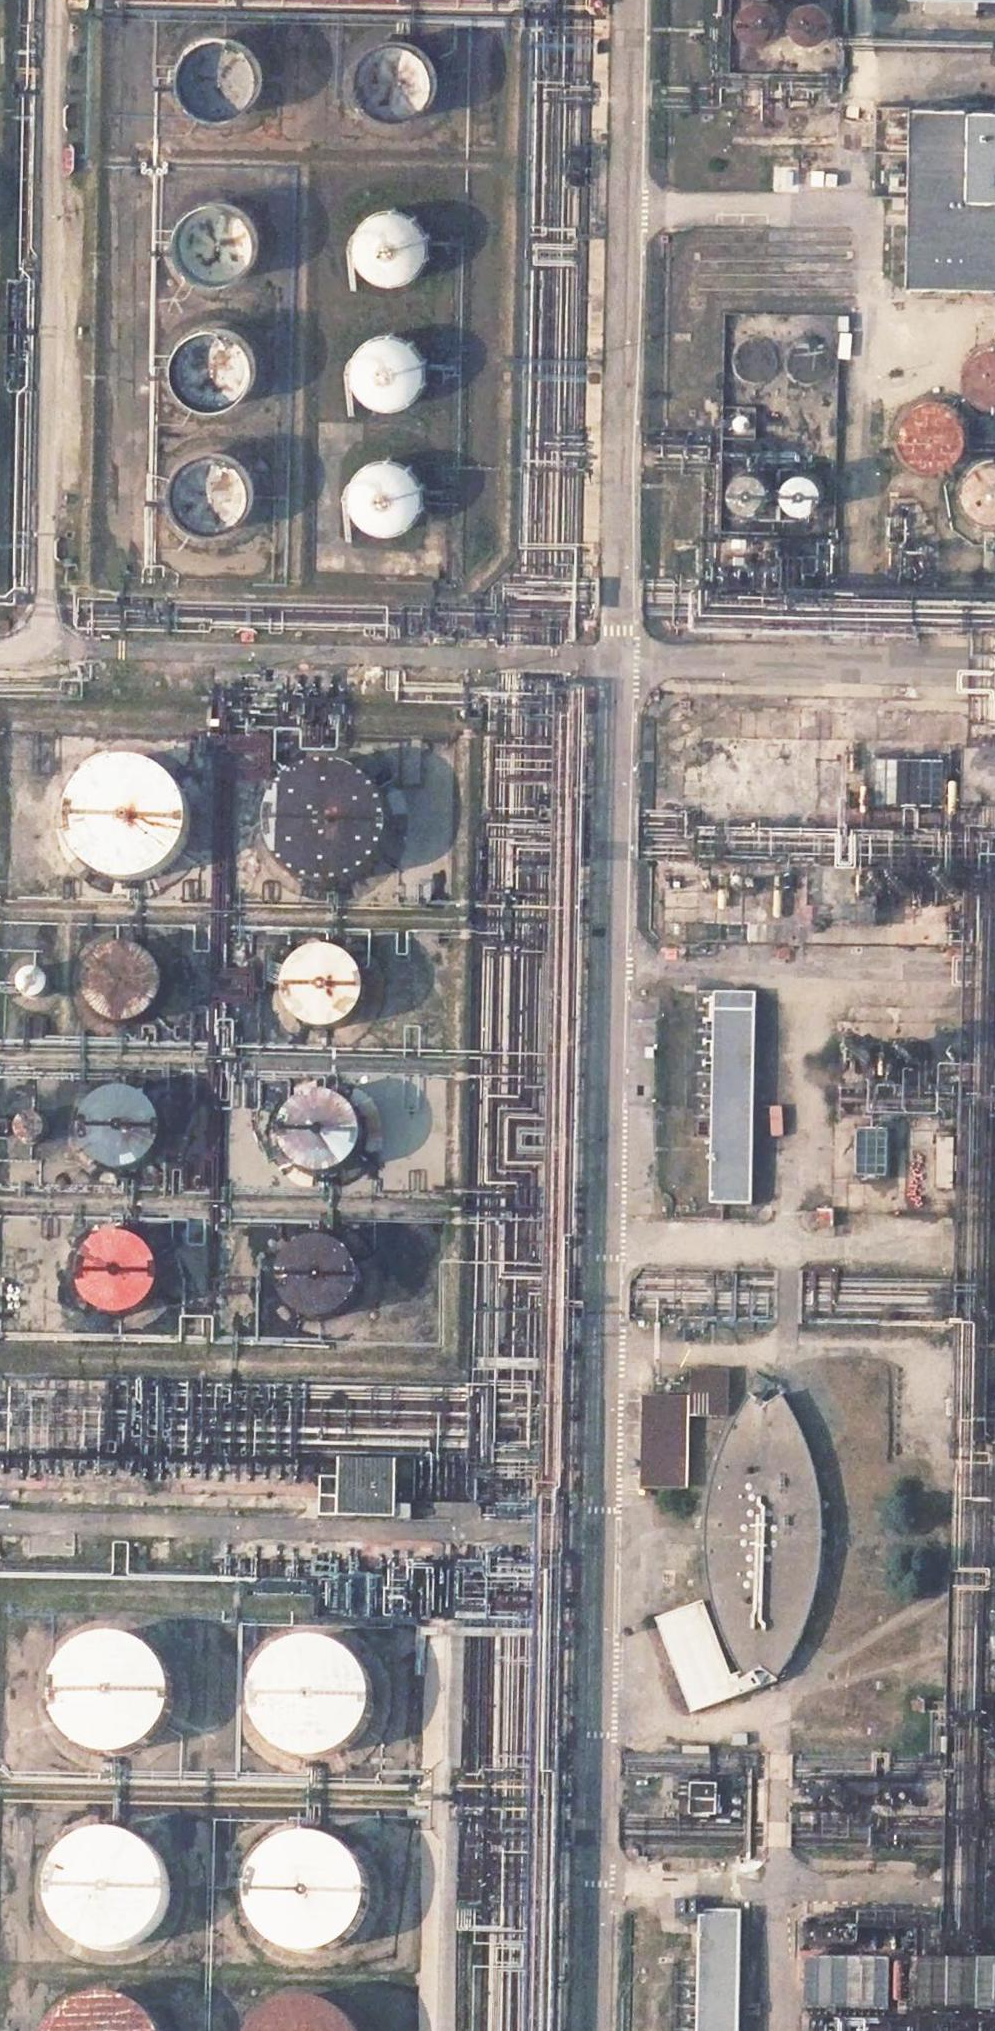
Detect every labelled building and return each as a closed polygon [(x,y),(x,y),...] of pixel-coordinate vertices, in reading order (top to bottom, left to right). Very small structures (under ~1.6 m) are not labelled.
[(729,72),(840,74),(844,0),(730,0),(729,72)] [(263,70),(258,59),(255,54),(246,46),(241,43),(230,40),(224,40),(217,40),(211,42),(205,45),(199,48),(195,53),(191,58),(188,64),(186,71),(185,77),(185,84),(186,90),(189,96),(192,102),(196,107),(201,111),(207,115),(213,117),(220,118),(226,118),(232,118),(243,114),(252,107),(256,103),(261,92),(264,81),(263,75),(263,70)] [(435,84),(434,78),(433,72),(431,66),(423,55),(418,51),(413,48),(407,45),(401,44),(395,44),(384,46),(374,51),(366,59),(362,63),(360,68),(358,79),(358,91),(360,96),(365,106),(374,114),(384,119),(390,120),(396,121),(403,120),(409,119),(415,116),(420,112),(425,108),(429,103),(432,97),(434,91),(435,84)] [(912,106),(910,284),(994,286),(994,109),(912,106)] [(215,204),(204,207),(199,210),(190,217),(187,221),(182,232),(181,237),(181,249),(184,260),(191,269),(199,277),(205,279),(210,281),(222,282),(229,281),(235,279),(241,276),(246,272),(250,267),(254,262),(257,256),(258,249),(259,243),(258,236),(257,230),(254,224),(246,214),(240,210),(235,207),(228,205),(222,204),(215,204)] [(424,269),(427,263),(429,257),(431,251),(431,244),(430,238),(428,232),(425,226),(421,221),(417,217),(411,213),(406,211),(399,209),(393,208),(387,209),(376,212),(367,218),(360,227),(357,232),(354,243),(355,254),(357,260),(362,270),(370,277),(375,280),(385,284),(397,285),(403,283),(409,281),(415,278),(420,274),(424,269)] [(840,316),(726,313),(720,536),(832,539),(840,316)] [(179,383),(181,388),(185,393),(193,401),(203,405),(209,407),(215,407),(221,407),(228,405),(233,403),(239,399),(244,395),(248,389),(251,384),(253,378),(253,371),(253,365),(252,358),(250,352),(247,347),(242,342),(238,338),(232,334),(226,332),(220,331),(213,330),(202,332),(192,338),(184,345),(181,350),(177,361),(176,372),(179,383)] [(413,398),(417,393),(421,388),(423,382),(425,376),(425,369),(424,363),(422,357),(419,351),(416,346),(411,341),(406,338),(400,335),(394,333),(388,332),(377,334),(367,338),(358,346),(355,350),(352,355),(349,366),(349,371),(350,382),(355,392),(363,400),(367,403),(378,408),(384,408),(390,409),(397,407),(403,405),(408,402),(413,398)] [(968,370),(967,374),(967,382),(967,386),(971,393),(973,396),(976,399),(983,403),(991,406),(994,406),(994,351),(992,351),(988,351),(980,354),(974,359),(971,362),(968,370)] [(213,533),(219,532),(226,531),(231,528),(237,525),(242,520),(246,515),(251,504),(252,497),(252,491),(251,484),(249,478),(245,473),(241,468),(231,460),(219,456),(207,456),(201,458),(191,463),(183,470),(180,475),(176,486),(175,491),(176,502),(180,513),(187,522),(191,526),(196,528),(206,532),(213,533)] [(357,518),(361,523),(366,527),(377,532),(383,534),(396,533),(406,529),(411,526),(419,518),(422,513),(425,502),(426,491),(423,481),(420,476),(413,467),(403,461),(393,458),(387,458),(375,460),(364,466),(359,471),(355,476),(352,481),(350,488),(350,494),(350,500),(351,507),(353,513),(357,518)] [(988,466),(980,470),(973,476),(970,480),(967,489),(967,494),(969,504),(974,512),(981,518),(990,521),(994,522),(994,465),(988,466)] [(975,759),(975,803),(994,804),(994,759),(975,759)] [(843,763),(717,761),(716,803),(842,807),(843,763)] [(102,770),(95,775),(88,781),(82,788),(77,796),(74,804),(72,813),(71,822),(71,831),(73,840),(76,848),(80,856),(85,864),(91,870),(99,876),(107,880),(115,883),(124,885),(134,886),(144,885),(154,882),(164,877),(172,871),(179,864),(185,856),(190,846),(193,836),(194,826),(194,816),(191,806),(187,796),(182,787),(175,780),(167,773),(158,768),(148,764),(138,763),(128,762),(119,764),(110,766),(102,770)] [(357,768),(347,766),(337,765),(327,766),(318,768),(310,771),(302,776),(295,781),(289,788),(284,795),(280,803),(277,812),(275,821),(275,830),(277,839),(279,847),(283,855),(288,863),(293,870),(300,875),(308,880),(316,884),(325,886),(334,887),(344,887),(354,885),(363,881),(372,876),(380,869),(387,861),(392,852),(395,843),(397,833),(398,823),(396,812),(393,803),(388,794),(382,785),(375,778),(366,773),(357,768)] [(944,769),(881,768),(880,803),(944,805),(944,769)] [(89,1008),(92,1013),(96,1018),(100,1022),(110,1027),(123,1030),(129,1030),(142,1026),(148,1023),(153,1018),(157,1013),(161,1008),(163,1001),(164,995),(165,988),(164,982),(162,975),(159,969),(155,964),(150,959),(139,953),(132,951),(125,950),(120,951),(109,954),(99,960),(91,969),(87,980),(85,985),(86,997),(89,1008)] [(290,981),(288,992),(289,998),(290,1003),(296,1014),(303,1022),(313,1027),(319,1029),(324,1030),(336,1029),(342,1027),(348,1024),(357,1016),(364,1004),(365,998),(366,991),(365,985),(364,979),(361,973),(358,967),(348,959),(342,956),(336,954),(330,953),(323,953),(317,954),(311,956),(302,962),(298,966),(292,976),(290,981)] [(22,989),(24,993),(26,995),(30,997),(34,999),(41,998),(45,996),(49,991),(50,985),(50,980),(47,975),(42,971),(38,970),(33,970),(26,973),(23,977),(22,981),(22,989)] [(758,996),(719,994),(712,1203),(751,1205),(758,996)] [(151,1159),(155,1155),(158,1149),(161,1143),(162,1137),(162,1125),(161,1118),(154,1107),(150,1103),(145,1099),(139,1096),(127,1093),(115,1095),(110,1097),(100,1103),(93,1111),(90,1116),(87,1126),(87,1137),(91,1148),(97,1157),(101,1161),(106,1164),(116,1168),(128,1169),(134,1168),(140,1166),(151,1159)] [(351,1165),(355,1161),(358,1157),(361,1152),(363,1141),(363,1129),(359,1119),(356,1114),(349,1106),(339,1100),(328,1098),(322,1098),(316,1099),(310,1101),(304,1104),(299,1108),(294,1113),(291,1118),(288,1124),(287,1130),(286,1137),(287,1143),(289,1149),(291,1155),(295,1161),(300,1165),(305,1169),(311,1172),(317,1174),(330,1175),(336,1173),(341,1171),(351,1165)] [(47,1138),(49,1134),(49,1131),(48,1124),(45,1120),(41,1117),(37,1115),(32,1115),(26,1118),(21,1122),(20,1127),(20,1133),(22,1139),(27,1143),(31,1145),(36,1145),(43,1142),(47,1138)] [(888,1134),(861,1133),(860,1179),(887,1179),(888,1134)] [(957,1141),(940,1141),(938,1187),(955,1188),(957,1141)] [(122,1312),(135,1310),(140,1307),(146,1304),(150,1300),(154,1295),(157,1289),(159,1283),(160,1277),(160,1271),(159,1265),(157,1259),(154,1253),(146,1244),(134,1238),(122,1236),(116,1237),(105,1241),(101,1244),(93,1251),(87,1261),(85,1272),(86,1283),(88,1288),(93,1297),(97,1302),(106,1308),(111,1310),(122,1312)] [(285,1285),(289,1295),(292,1300),(295,1305),(304,1311),(314,1315),(321,1316),(327,1316),(333,1315),(339,1312),(345,1309),(350,1305),(357,1295),(359,1289),(360,1283),(361,1276),(360,1270),(358,1264),(355,1258),(351,1253),(341,1245),(336,1242),(329,1241),(323,1240),(318,1240),(312,1242),(302,1246),(298,1250),(290,1258),(286,1268),(285,1274),(285,1285)] [(26,1269),(25,1271),(25,1273),(25,1276),(26,1278),(29,1280),(31,1281),(36,1279),(39,1275),(38,1270),(37,1268),(34,1266),(31,1266),(28,1267),(26,1269)] [(729,1373),(695,1373),(694,1400),(649,1400),(645,1487),(686,1488),(690,1417),(727,1417),(729,1373)] [(783,1397),(766,1405),(750,1397),(739,1415),(729,1434),(718,1464),(713,1485),(709,1506),(707,1537),(709,1569),(712,1590),(717,1611),(728,1641),(737,1660),(748,1678),(760,1670),(777,1679),(788,1661),(802,1632),(813,1602),(818,1581),(822,1549),(822,1528),(819,1496),(813,1465),(806,1444),(793,1415),(783,1397)] [(399,1464),(344,1461),(342,1515),(398,1518),(399,1464)] [(704,1603),(660,1622),(695,1713),(763,1688),(759,1678),(744,1684),(741,1676),(734,1679),(704,1603)] [(76,1653),(70,1659),(65,1666),(61,1673),(58,1681),(56,1690),(56,1698),(57,1707),(59,1715),(62,1722),(66,1730),(72,1736),(78,1742),(85,1747),(93,1750),(101,1753),(109,1754),(119,1754),(128,1752),(138,1749),(146,1744),(154,1738),(160,1731),(165,1723),(169,1714),(171,1704),(171,1695),(170,1685),(168,1676),(163,1667),(158,1659),(151,1652),(143,1647),(134,1643),(125,1640),(116,1639),(106,1639),(98,1641),(90,1644),(82,1648),(76,1653)] [(373,1696),(372,1688),(369,1679),(365,1672),(361,1664),(355,1658),(348,1653),(341,1648),(333,1645),(325,1643),(316,1642),(307,1643),(297,1645),(288,1648),(280,1654),(272,1660),(266,1668),(261,1676),(258,1686),(256,1695),(256,1705),(258,1715),(261,1724),(266,1732),(272,1740),(279,1747),(287,1752),(296,1756),(306,1758),(315,1759),(325,1758),(333,1756),(341,1752),(349,1748),(355,1742),(361,1736),(366,1729),(369,1721),(372,1713),(373,1705),(373,1696)] [(66,1857),(61,1864),(58,1871),(56,1880),(55,1888),(55,1896),(56,1905),(59,1913),(63,1920),(68,1927),(73,1933),(80,1938),(87,1942),(95,1945),(103,1947),(113,1948),(122,1947),(132,1944),(140,1940),(148,1935),(155,1928),(161,1921),(165,1912),(168,1903),(169,1894),(169,1884),(167,1875),(163,1866),(159,1857),(152,1850),(145,1844),(137,1839),(128,1836),(118,1834),(109,1834),(100,1835),(92,1837),(85,1840),(78,1845),(71,1850),(66,1857)] [(256,1921),(261,1928),(266,1935),(272,1941),(279,1946),(286,1950),(296,1954),(305,1955),(315,1955),(325,1954),(334,1950),(343,1945),(351,1939),(357,1932),(362,1924),(366,1915),(368,1905),(369,1895),(368,1885),(365,1876),(361,1867),(355,1859),(349,1852),(341,1846),(332,1842),(322,1839),(314,1838),(305,1838),(297,1839),(288,1842),(281,1846),(274,1851),(267,1856),(262,1863),(257,1870),(254,1879),(252,1887),(251,1895),(252,1904),(253,1913),(256,1921)] [(703,1912),(699,2030),(738,2030),(740,1914),(703,1912)] [(891,1962),(808,1960),(807,2008),(890,2010),(891,1962)] [(927,1961),(925,2011),(994,2012),(994,1962),(927,1961)] [(156,2024),(151,2017),(145,2011),(138,2006),(131,2003),(123,2000),(114,1998),(106,1998),(97,1999),(88,2001),(79,2006),(71,2011),(64,2018),(58,2026),(56,2030),(160,2030),(156,2024)] [(353,2024),(347,2017),(339,2011),(330,2006),(321,2003),(312,2001),(302,2001),(293,2002),(285,2005),(277,2009),(270,2013),(264,2019),(258,2026),(255,2030),(358,2030),(353,2024)]
